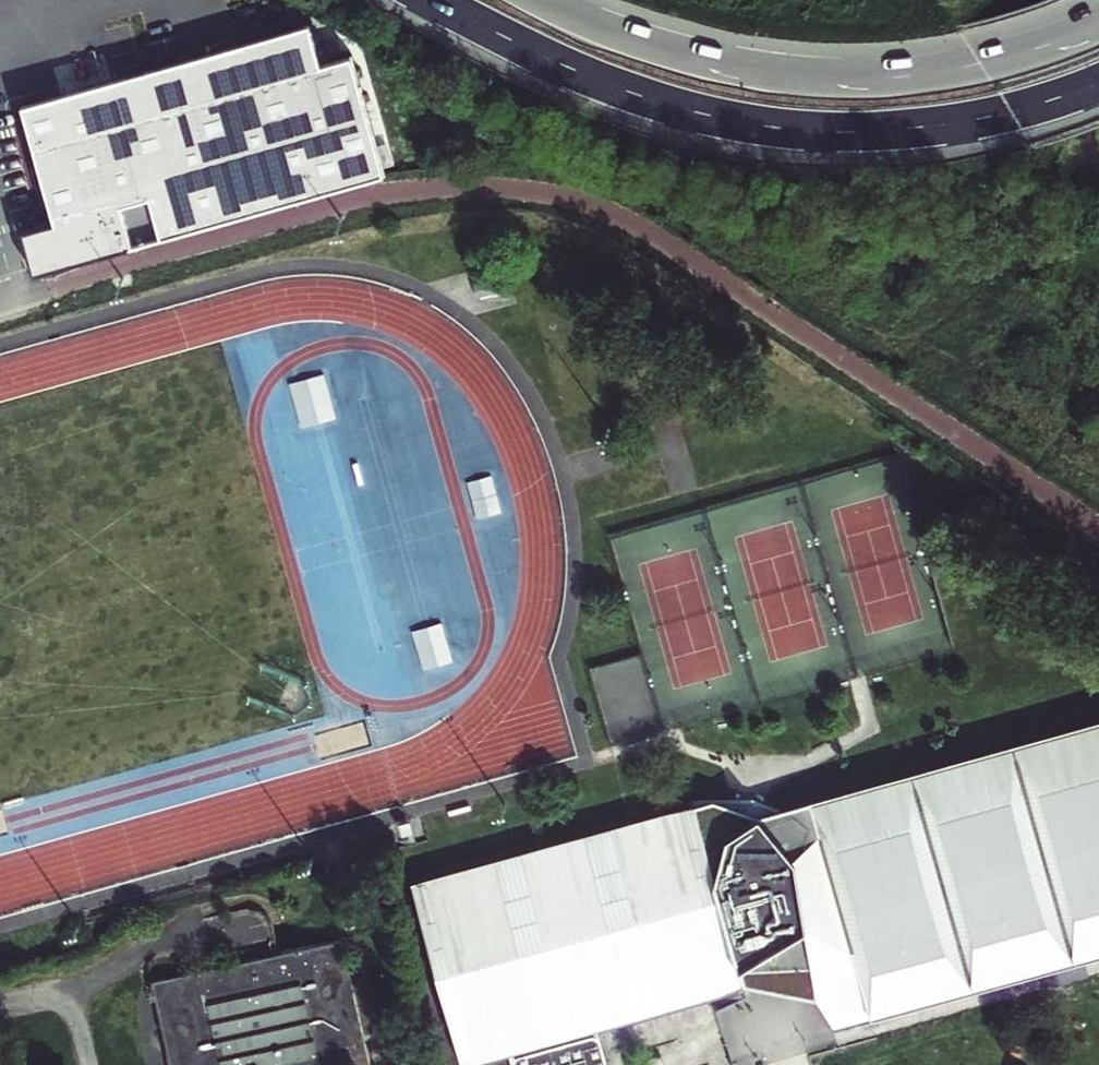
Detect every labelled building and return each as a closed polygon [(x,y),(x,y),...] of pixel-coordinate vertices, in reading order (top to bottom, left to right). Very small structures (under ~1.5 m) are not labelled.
[(22,231),(33,273),(386,176),(355,55),(323,64),(314,23),(21,104),(55,222),(22,231)] [(322,372),(294,380),(306,421),(334,414),(322,372)] [(710,799),(408,881),(459,1064),(480,1064),(512,1056),(515,1064),(608,1064),(599,1033),(747,990),(749,982),(784,991),(819,1000),(834,1030),(1098,957),(1098,719),(773,808),(748,796),(710,799)] [(155,984),(174,1064),(371,1064),(340,938),(155,984)]
